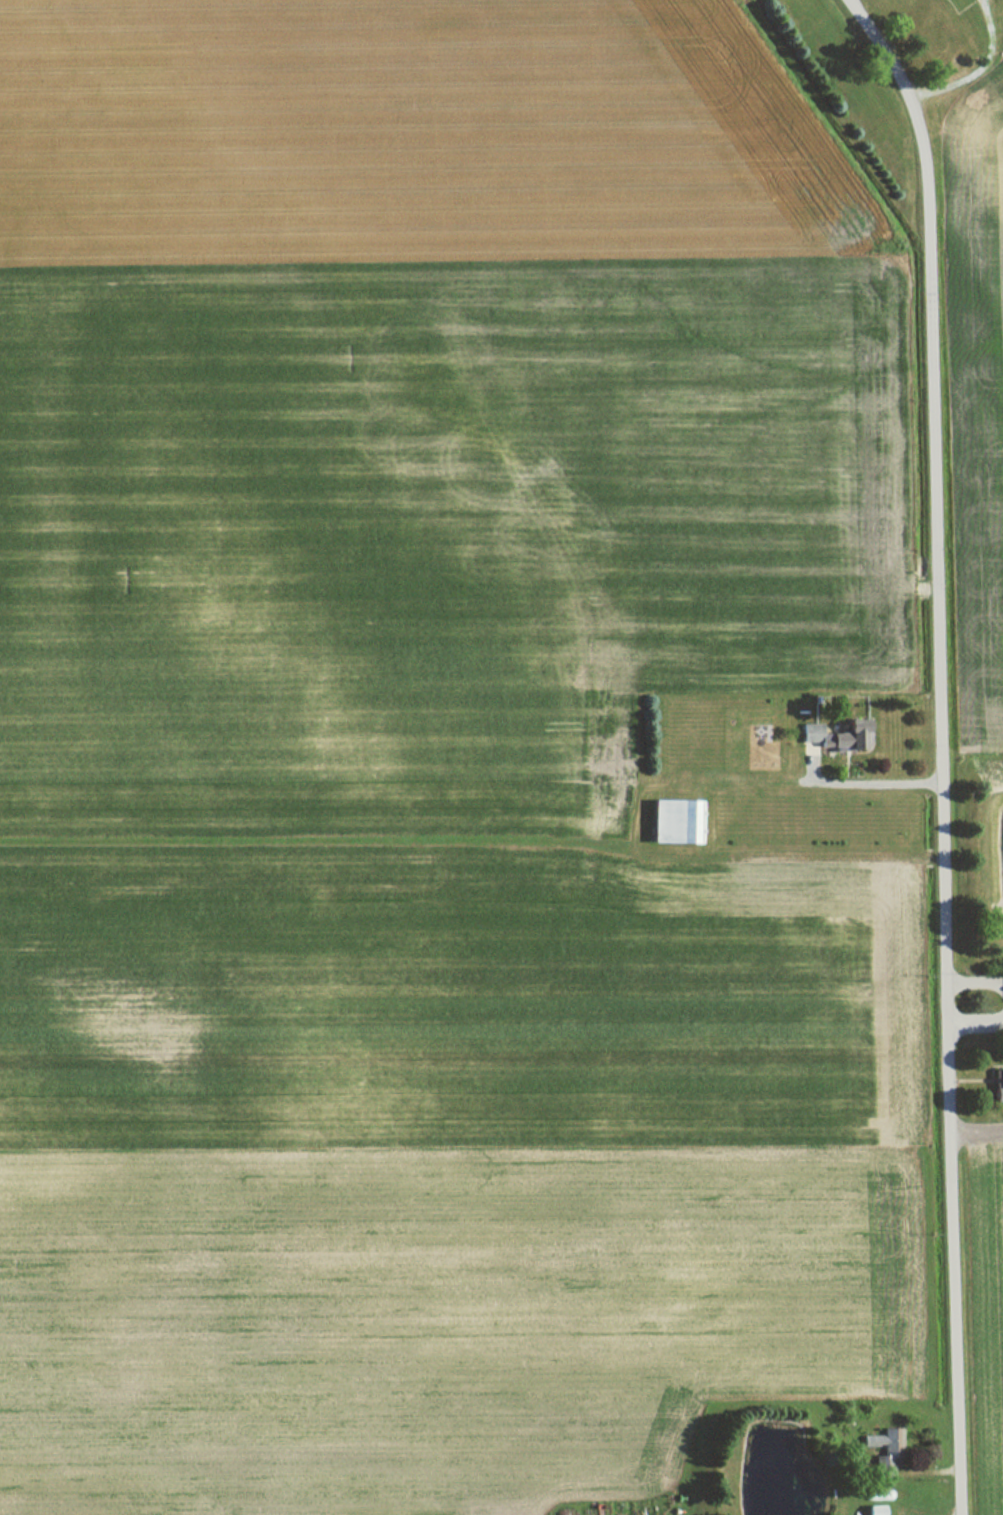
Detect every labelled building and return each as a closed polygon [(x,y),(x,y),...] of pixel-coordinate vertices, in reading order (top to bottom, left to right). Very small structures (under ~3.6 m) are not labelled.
[(819,723),(799,724),(799,742),(826,741),(826,731),(820,731),(819,723)] [(648,798),(647,842),(695,843),(696,799),(648,798)] [(998,1069),(998,1087),(988,1088),(988,1101),(1002,1100),(1002,1087),(1002,1079),(1002,1068),(998,1069)]
